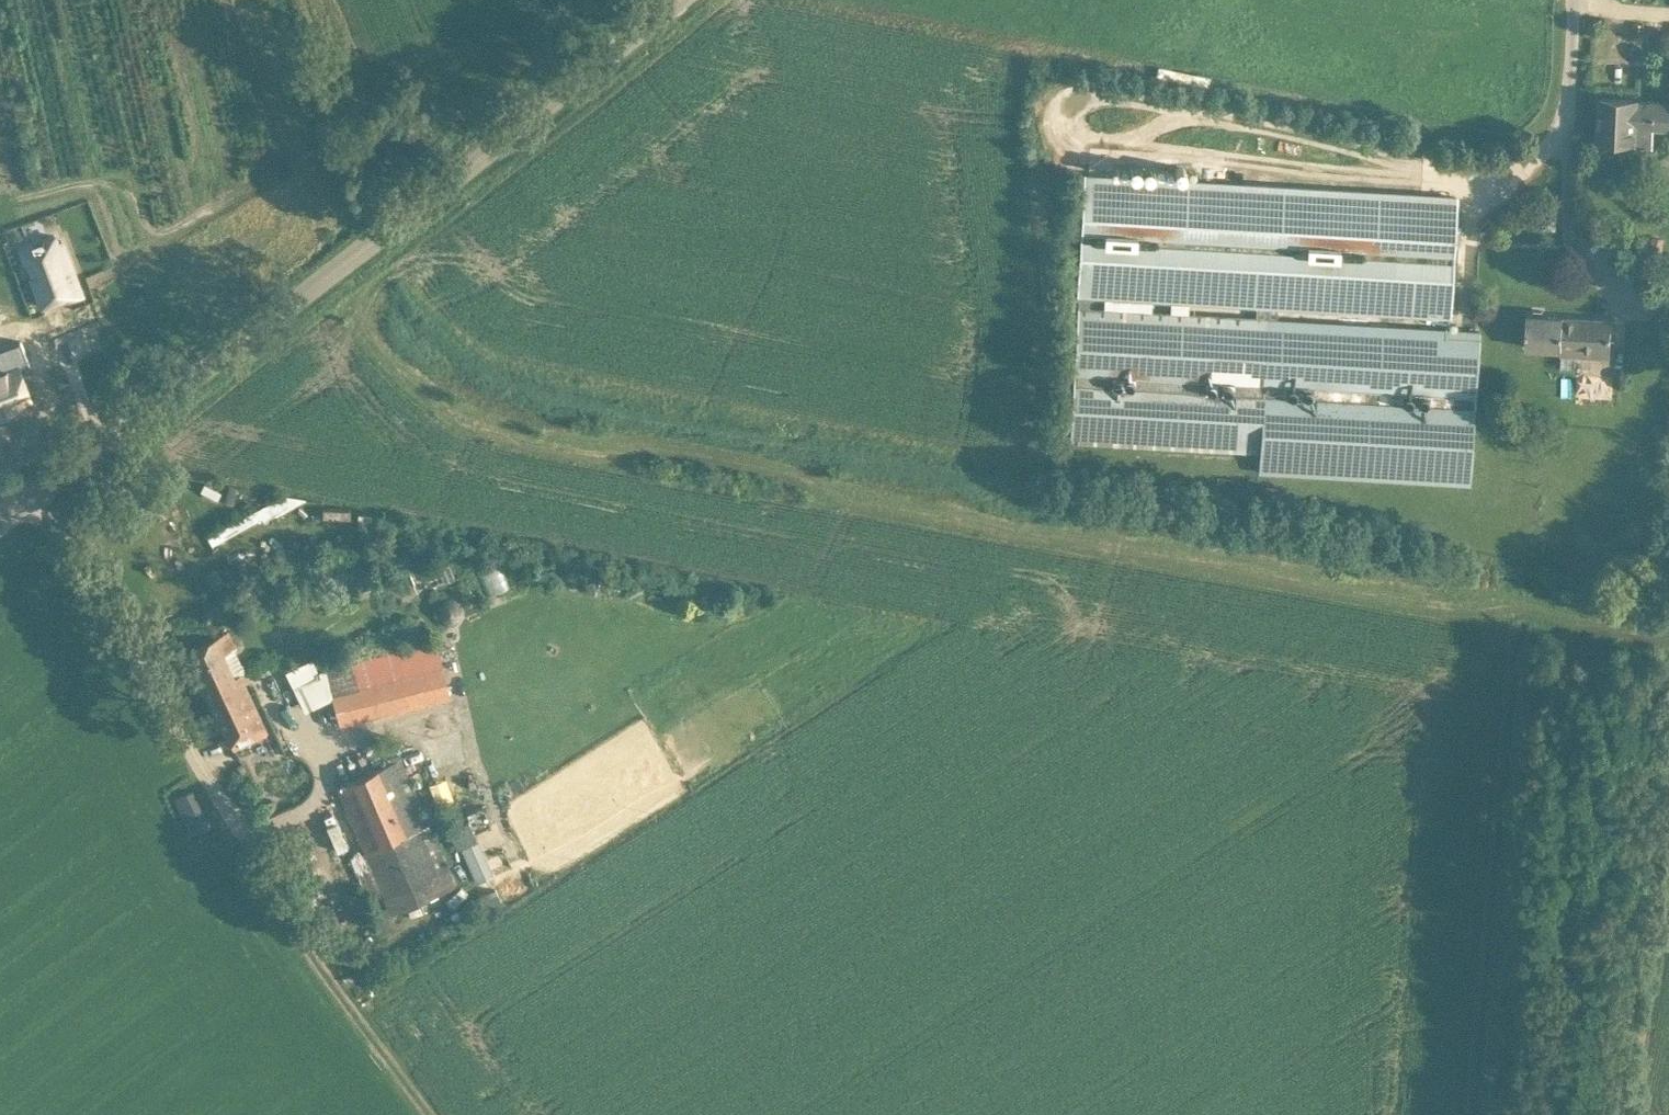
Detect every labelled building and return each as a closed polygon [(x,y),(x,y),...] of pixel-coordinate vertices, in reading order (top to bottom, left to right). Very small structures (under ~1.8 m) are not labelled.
[(1635,141),(1652,142),(1653,127),(1668,128),(1668,102),(1638,100),(1638,99),(1600,96),(1598,139),(1635,141)] [(1259,452),(1258,472),(1470,484),(1479,330),(1277,319),(1278,307),(1451,317),(1458,195),(1084,174),(1077,295),(1079,295),(1070,442),(1259,452)] [(55,234),(20,247),(42,306),(67,297),(68,299),(82,294),(62,240),(58,241),(55,234)] [(1610,357),(1612,318),(1564,315),(1545,314),(1543,310),(1534,309),(1532,313),(1528,313),(1526,346),(1562,348),(1581,349),(1581,355),(1610,357)] [(31,397),(19,366),(28,363),(29,364),(30,364),(21,340),(19,341),(20,343),(0,351),(0,353),(6,368),(0,371),(0,409),(31,397)] [(495,563),(480,569),(487,591),(503,586),(495,563)] [(233,609),(228,597),(212,605),(217,616),(233,609)] [(227,650),(233,647),(226,631),(187,649),(227,733),(233,747),(253,738),(267,731),(240,672),(238,673),(227,650)] [(323,668),(339,725),(451,696),(435,639),(323,668)] [(285,671),(293,688),(319,675),(310,658),(285,671)] [(410,829),(382,766),(336,786),(364,849),(410,829)] [(209,824),(201,810),(192,790),(175,799),(192,832),(209,824)] [(493,874),(477,837),(468,817),(448,826),(457,846),(459,845),(475,882),(493,874)] [(490,910),(503,903),(495,889),(482,895),(490,910)]
